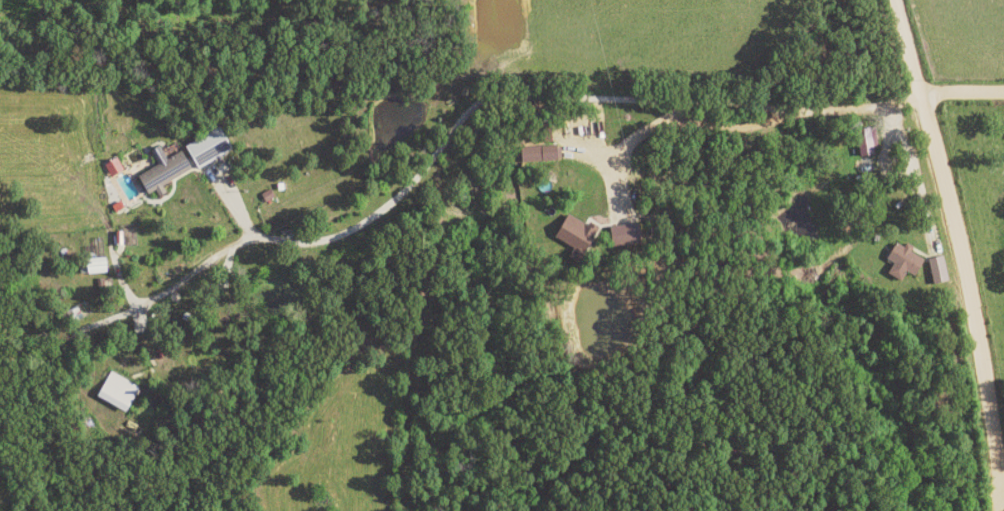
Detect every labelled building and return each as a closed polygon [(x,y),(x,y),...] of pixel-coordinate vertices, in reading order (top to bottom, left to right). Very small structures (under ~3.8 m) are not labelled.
[(857,157),(875,155),(873,128),(855,130),(857,157)] [(190,166),(226,155),(218,131),(183,143),(190,166)] [(190,170),(179,151),(165,159),(157,146),(148,151),(156,165),(134,178),(145,196),(153,191),(157,198),(165,193),(161,187),(190,170)] [(519,148),(519,163),(559,161),(559,146),(519,148)] [(121,171),(116,159),(102,165),(108,177),(121,171)] [(595,227),(563,215),(552,241),(585,253),(595,227)] [(638,245),(637,225),(608,227),(609,247),(638,245)] [(922,260),(909,253),(910,250),(894,241),(884,260),(891,264),(885,275),(899,282),(904,272),(913,277),(922,260)] [(948,282),(942,256),(927,260),(933,285),(948,282)] [(83,260),(84,274),(106,274),(106,260),(83,260)] [(137,387),(109,372),(95,398),(124,413),(137,387)]
